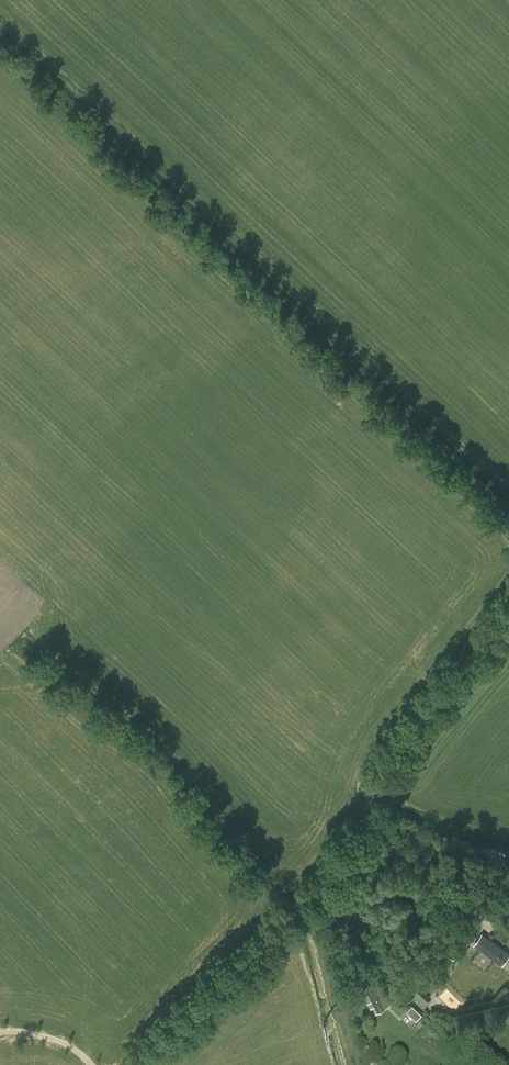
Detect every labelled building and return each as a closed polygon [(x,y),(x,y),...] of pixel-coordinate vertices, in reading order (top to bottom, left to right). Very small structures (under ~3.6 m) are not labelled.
[(488,937),(479,950),(494,961),(503,948),(488,937)] [(361,988),(375,1013),(390,1005),(376,980),(361,988)] [(418,986),(409,995),(421,1006),(429,997),(418,986)] [(421,1015),(412,1006),(406,1012),(415,1021),(421,1015)]
